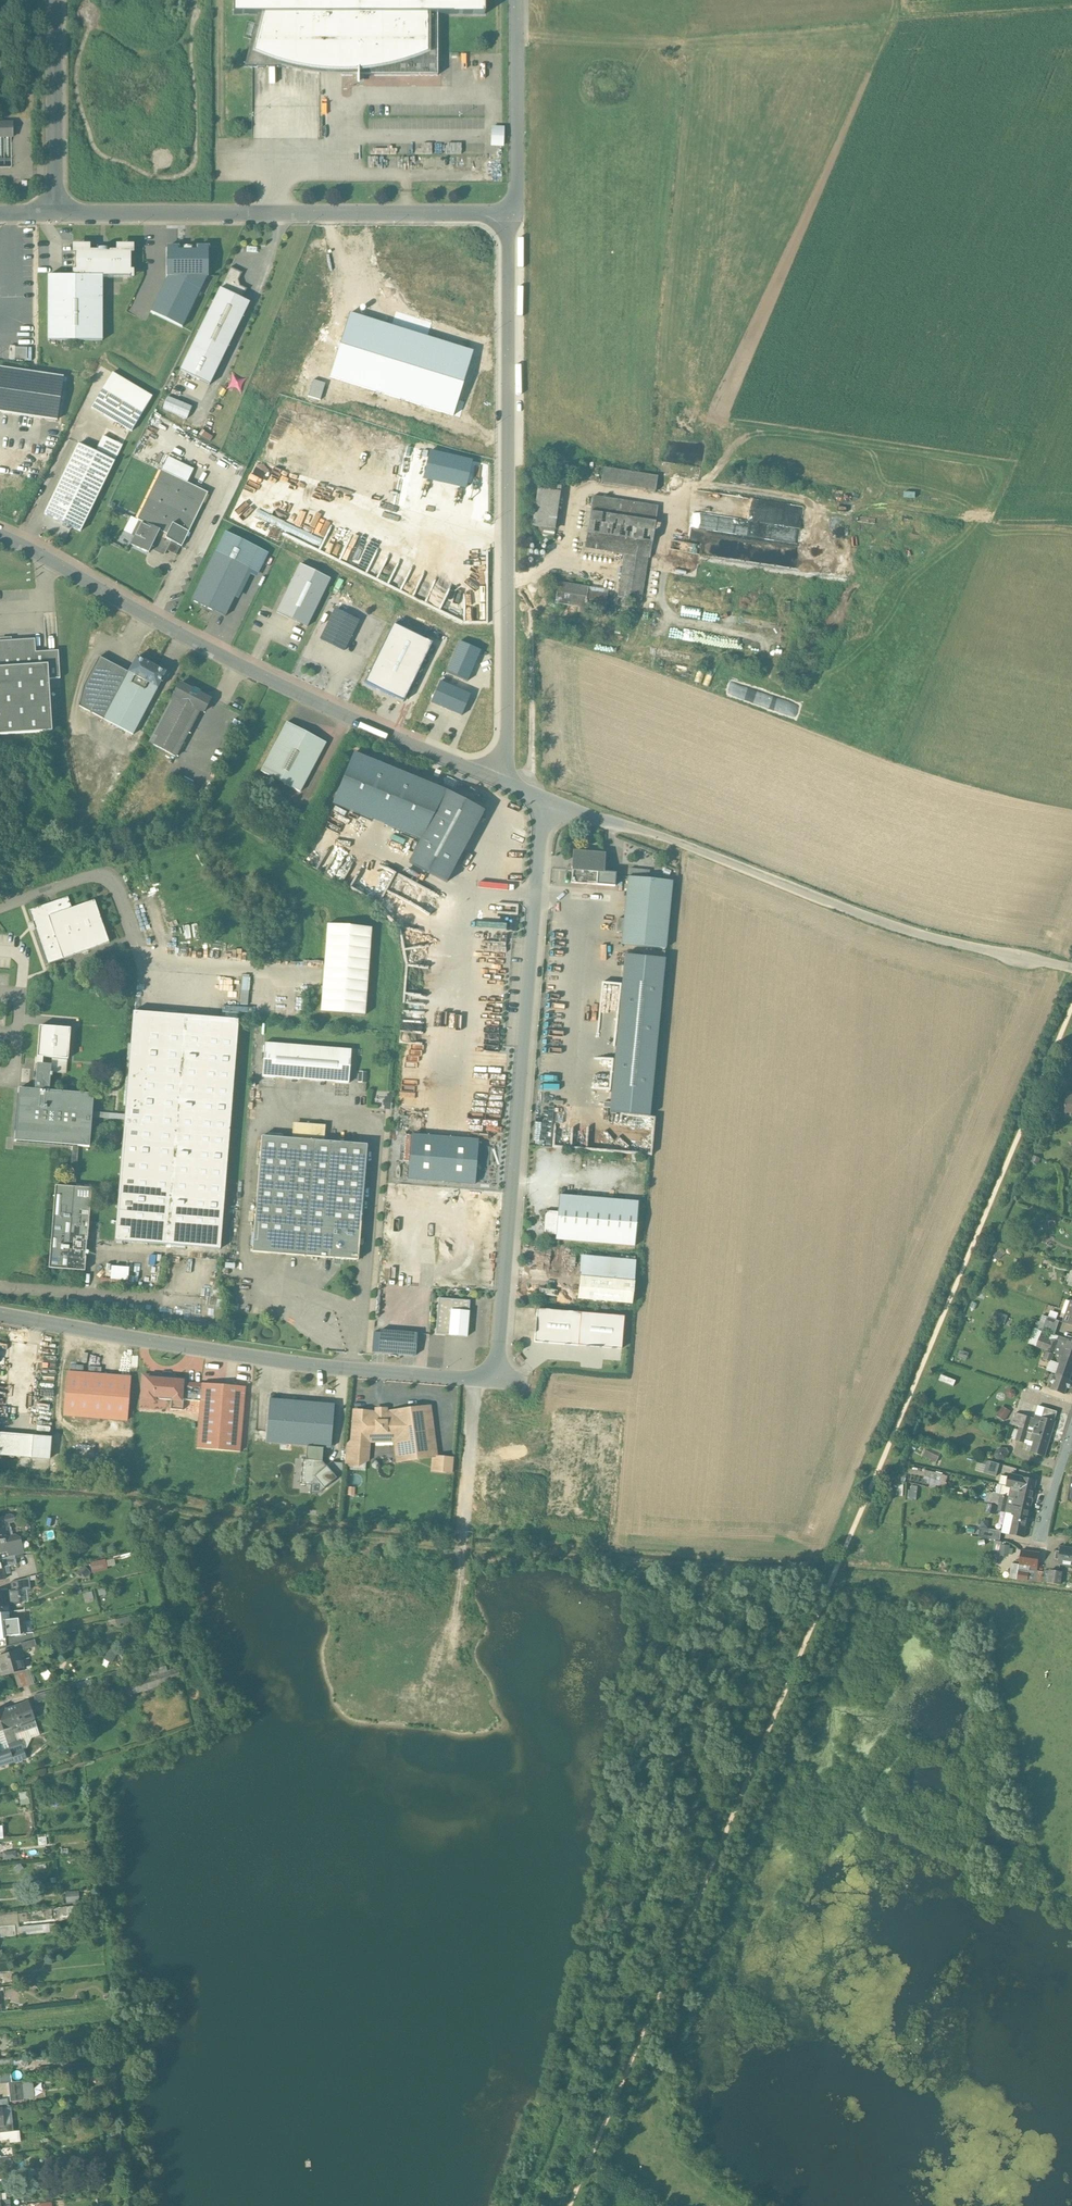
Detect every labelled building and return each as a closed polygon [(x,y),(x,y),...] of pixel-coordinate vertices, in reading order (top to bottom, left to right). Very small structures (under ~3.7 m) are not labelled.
[(234,11),(253,12),(251,69),(441,73),(442,13),(486,14),(486,0),(234,0),(234,11)] [(0,118),(0,164),(12,164),(13,119),(0,118)] [(492,126),(492,146),(505,146),(505,126),(492,126)] [(74,274),(49,274),(50,341),(105,341),(105,285),(109,285),(109,296),(123,296),(123,284),(130,284),(130,277),(136,277),(136,269),(132,269),(132,259),(134,259),(134,251),(136,251),(136,243),(118,243),(118,249),(111,249),(111,246),(101,246),(101,249),(93,249),(93,243),(74,243),(74,252),(79,252),(79,268),(74,268),(74,274)] [(208,245),(198,245),(198,250),(180,250),(180,245),(166,245),(166,275),(207,275),(208,245)] [(232,265),(180,368),(211,383),(252,301),(244,297),(249,288),(240,284),(246,272),(232,265)] [(207,275),(166,275),(151,311),(183,326),(199,292),(205,280),(207,275)] [(211,283),(205,280),(199,292),(205,295),(211,283)] [(472,353),(351,315),(332,375),(453,413),(472,353)] [(0,367),(0,412),(60,421),(67,377),(0,367)] [(156,396),(114,371),(93,407),(112,419),(98,450),(81,443),(45,512),(81,530),(132,430),(135,431),(156,396)] [(471,462),(431,453),(425,478),(465,487),(471,462)] [(659,489),(661,473),(606,467),(604,483),(659,489)] [(131,545),(151,555),(154,548),(168,555),(170,549),(180,554),(210,492),(163,469),(147,498),(137,521),(142,523),(131,545)] [(567,489),(540,486),(536,527),(563,530),(567,489)] [(660,503),(596,493),(588,545),(626,551),(620,593),(646,596),(660,503)] [(692,515),(691,529),(725,530),(725,517),(692,515)] [(249,568),(216,551),(192,600),(212,610),(225,617),(249,568)] [(330,579),(300,565),(277,612),(307,627),(330,579)] [(592,586),(562,582),(559,607),(612,613),(614,600),(591,597),(592,586)] [(358,622),(335,611),(320,640),(344,651),(358,622)] [(433,643),(393,624),(365,684),(404,703),(433,643)] [(446,670),(467,679),(480,649),(459,639),(446,670)] [(0,642),(0,735),(52,732),(49,679),(60,679),(59,650),(37,652),(36,640),(0,642)] [(137,653),(128,670),(101,657),(86,686),(82,706),(136,733),(168,669),(137,653)] [(214,698),(181,682),(150,743),(178,757),(202,712),(206,714),(214,698)] [(471,695),(440,682),(431,703),(462,716),(471,695)] [(329,742),(289,721),(263,771),(303,792),(329,742)] [(423,838),(409,863),(447,884),(486,812),(448,791),(348,755),(331,804),(423,838)] [(604,856),(574,853),(573,868),(571,883),(601,886),(604,856)] [(650,877),(650,869),(630,868),(630,876),(650,877)] [(672,882),(628,877),(621,944),(623,945),(666,949),(672,882)] [(70,897),(27,913),(48,969),(112,945),(95,902),(75,910),(70,897)] [(374,925),(327,922),(320,1012),(367,1016),(374,925)] [(663,959),(626,955),(611,1112),(648,1116),(663,959)] [(95,1120),(127,1122),(118,1241),(224,1249),(240,1021),(136,1013),(129,1113),(95,1111),(97,1096),(53,1093),(55,1066),(42,1065),(43,1054),(67,1055),(69,1027),(41,1025),(36,1090),(21,1089),(17,1144),(73,1148),(71,1186),(56,1185),(50,1268),(88,1271),(94,1188),(80,1187),(83,1148),(93,1149),(95,1120)] [(351,1050),(265,1043),(262,1077),(349,1084),(351,1050)] [(295,1138),(264,1135),(254,1254),(361,1262),(371,1144),(327,1140),(328,1126),(296,1123),(295,1138)] [(479,1140),(412,1134),(408,1179),(475,1185),(479,1140)] [(636,1248),(640,1201),(562,1194),(561,1211),(548,1210),(546,1233),(560,1234),(559,1241),(636,1248)] [(582,1256),(580,1277),(634,1282),(636,1261),(582,1256)] [(111,1279),(130,1279),(130,1266),(111,1265),(111,1279)] [(634,1282),(580,1277),(578,1300),(633,1304),(634,1282)] [(440,1298),(436,1334),(467,1337),(471,1301),(440,1298)] [(581,1313),(536,1310),(534,1342),(578,1346),(581,1313)] [(581,1313),(578,1346),(621,1349),(624,1317),(581,1313)] [(1059,1321),(1047,1317),(1045,1324),(1057,1328),(1059,1321)] [(1045,1324),(1039,1322),(1036,1329),(1042,1331),(1045,1324)] [(1057,1328),(1045,1324),(1042,1331),(1052,1334),(1055,1335),(1057,1328)] [(1036,1329),(1035,1328),(1029,1344),(1036,1347),(1040,1336),(1042,1331),(1036,1329)] [(416,1334),(380,1331),(379,1353),(416,1356),(417,1334),(416,1334)] [(1068,1339),(1055,1335),(1052,1334),(1050,1339),(1040,1336),(1036,1347),(1048,1351),(1049,1351),(1053,1352),(1053,1353),(1060,1355),(1071,1360),(1071,1340),(1068,1339)] [(1054,1355),(1046,1352),(1044,1360),(1051,1362),(1054,1355)] [(1060,1355),(1057,1363),(1060,1364),(1056,1376),(1052,1377),(1051,1381),(1053,1384),(1051,1389),(1065,1394),(1067,1387),(1070,1388),(1071,1388),(1071,1382),(1069,1381),(1071,1373),(1071,1360),(1060,1355)] [(130,1376),(67,1370),(62,1414),(125,1421),(130,1376)] [(173,1381),(156,1379),(156,1377),(144,1376),(142,1400),(154,1401),(155,1396),(171,1398),(184,1399),(185,1385),(185,1379),(173,1378),(173,1381)] [(245,1387),(202,1383),(202,1386),(200,1402),(197,1449),(240,1452),(245,1387)] [(202,1386),(185,1385),(184,1399),(184,1400),(200,1402),(202,1386)] [(184,1399),(171,1398),(170,1410),(183,1410),(184,1400),(184,1399)] [(334,1405),(269,1399),(266,1443),(306,1446),(331,1448),(334,1405)] [(1002,1405),(997,1416),(1005,1420),(1011,1410),(1002,1405)] [(377,1410),(377,1415),(370,1415),(370,1413),(355,1411),(351,1461),(366,1462),(368,1440),(396,1440),(399,1461),(435,1457),(429,1407),(392,1412),(392,1414),(385,1414),(385,1410),(377,1410)] [(1057,1415),(1046,1412),(1044,1418),(1055,1421),(1057,1415)] [(1031,1419),(1016,1414),(1012,1426),(1028,1431),(1031,1419)] [(1044,1418),(1041,1417),(1038,1428),(1035,1427),(1033,1434),(1050,1439),(1055,1421),(1044,1418)] [(1019,1431),(1012,1429),(1009,1438),(1016,1440),(1019,1431)] [(1027,1433),(1021,1431),(1019,1431),(1016,1440),(1024,1443),(1027,1433)] [(52,1459),(54,1436),(0,1432),(0,1455),(52,1459)] [(1050,1439),(1033,1434),(1031,1441),(1034,1442),(1031,1452),(1045,1456),(1050,1439)] [(322,1449),(306,1446),(305,1460),(322,1461),(322,1449)] [(999,1446),(995,1456),(1005,1460),(1009,1450),(999,1446)] [(940,1455),(942,1452),(929,1447),(927,1450),(940,1455)] [(926,1450),(923,1456),(937,1462),(940,1457),(926,1450)] [(453,1458),(435,1457),(433,1472),(446,1473),(447,1469),(452,1470),(453,1458)] [(1001,1464),(980,1458),(977,1469),(997,1476),(1001,1464)] [(323,1462),(303,1460),(301,1484),(306,1485),(311,1485),(310,1493),(317,1494),(342,1474),(343,1464),(332,1463),(326,1466),(323,1462)] [(1037,1481),(1009,1475),(1007,1486),(1012,1487),(1034,1492),(1037,1481)] [(1034,1492),(1012,1487),(1010,1496),(1009,1496),(1007,1504),(1030,1509),(1034,1492)] [(1001,1495),(994,1493),(991,1503),(999,1505),(999,1503),(1001,1495)] [(1009,1496),(1001,1495),(999,1503),(1007,1504),(1009,1496)] [(1030,1509),(1007,1504),(1005,1513),(1014,1514),(1010,1534),(1025,1537),(1031,1509),(1030,1509)] [(0,1518),(0,1545),(9,1543),(8,1537),(7,1531),(11,1530),(10,1527),(9,1524),(9,1523),(12,1523),(15,1518),(10,1515),(0,1518)] [(1001,1531),(980,1528),(979,1538),(1000,1541),(1001,1531)] [(14,1536),(8,1537),(9,1543),(0,1545),(0,1553),(8,1551),(10,1557),(24,1554),(24,1553),(23,1553),(20,1539),(14,1536)] [(1013,1555),(1014,1546),(1001,1544),(1000,1554),(1013,1555)] [(1062,1548),(1060,1565),(1071,1567),(1071,1549),(1062,1548)] [(1040,1554),(1022,1551),(1020,1565),(1030,1566),(1029,1570),(1038,1571),(1040,1554)] [(1062,1573),(1045,1570),(1043,1583),(1060,1586),(1062,1573)] [(27,1578),(10,1582),(11,1591),(19,1591),(31,1590),(29,1578),(27,1578)] [(0,1593),(0,1613),(9,1612),(8,1605),(20,1603),(20,1598),(20,1596),(19,1596),(19,1591),(11,1591),(0,1593)] [(0,1613),(0,1640),(6,1640),(5,1637),(24,1635),(23,1619),(10,1620),(9,1612),(0,1613)] [(34,1641),(20,1644),(22,1651),(36,1647),(34,1641)] [(0,1656),(0,1666),(3,1677),(25,1671),(19,1651),(0,1656)] [(24,1674),(18,1676),(21,1688),(28,1687),(24,1674)] [(47,1692),(34,1696),(36,1703),(49,1698),(47,1692)] [(0,1710),(0,1732),(3,1731),(34,1719),(29,1704),(7,1711),(6,1708),(0,1710)] [(34,1719),(3,1731),(8,1745),(18,1742),(16,1735),(37,1728),(34,1719)] [(0,1753),(0,1767),(5,1766),(3,1762),(12,1758),(13,1762),(24,1758),(19,1746),(0,1753)] [(67,1890),(66,1901),(79,1901),(79,1890),(67,1890)] [(0,1963),(0,1973),(10,1972),(9,1962),(0,1963)] [(19,2038),(6,2039),(7,2047),(19,2046),(19,2038)] [(33,2080),(9,2083),(11,2103),(35,2101),(33,2080)] [(0,2126),(0,2133),(10,2132),(14,2131),(13,2124),(4,2125),(0,2126)] [(11,2140),(10,2132),(0,2133),(0,2141),(11,2140)]
